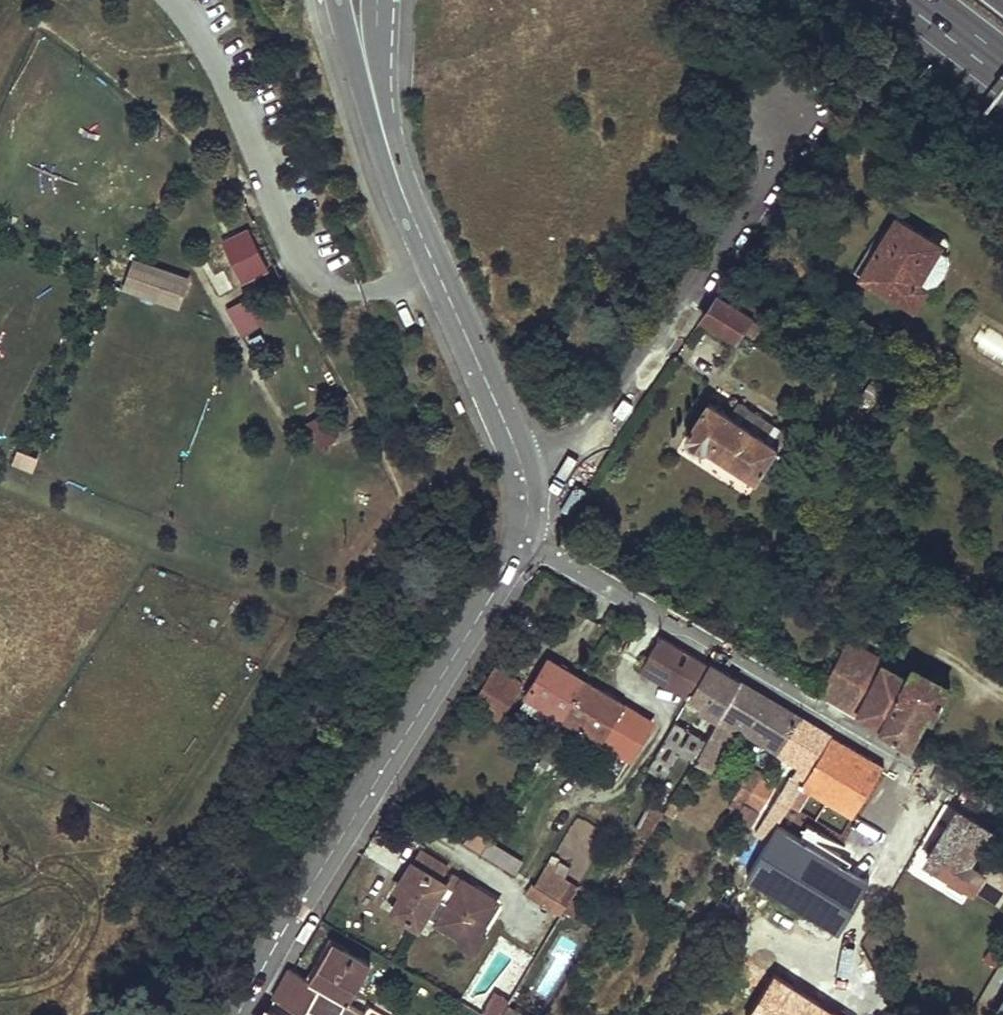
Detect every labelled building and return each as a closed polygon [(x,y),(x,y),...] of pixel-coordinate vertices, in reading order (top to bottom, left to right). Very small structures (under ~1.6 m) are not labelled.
[(880,264),(870,282),(891,295),(892,294),(914,308),(928,285),(934,285),(944,275),(949,262),(948,256),(947,254),(939,249),(941,245),(897,218),(872,259),(880,264)] [(244,281),(271,268),(250,223),(223,236),(244,281)] [(865,255),(854,273),(870,282),(880,264),(872,259),(865,255)] [(121,286),(181,306),(190,277),(131,257),(121,286)] [(736,338),(744,326),(755,333),(762,321),(757,318),(763,310),(725,286),(703,318),(736,338)] [(250,290),(229,302),(247,335),(268,323),(250,290)] [(864,394),(846,423),(857,430),(876,402),(864,394)] [(757,479),(779,445),(710,401),(687,434),(687,441),(702,450),(708,448),(757,479)] [(321,410),(304,421),(321,446),(337,435),(321,410)] [(18,447),(13,461),(34,468),(39,454),(18,447)] [(660,636),(642,668),(690,697),(709,665),(666,640),(660,636)] [(847,644),(823,693),(861,715),(910,744),(927,712),(932,715),(948,684),(914,665),(908,677),(884,665),(885,664),(847,644)] [(549,659),(527,696),(563,718),(586,680),(549,659)] [(715,727),(742,681),(722,671),(709,665),(690,697),(714,711),(707,722),(715,727)] [(496,668),(478,698),(503,715),(521,684),(496,668)] [(586,680),(563,718),(630,758),(653,720),(586,680)] [(708,740),(695,762),(710,770),(736,725),(778,750),(799,716),(764,695),(742,681),(715,727),(708,740)] [(527,696),(520,707),(556,729),(563,718),(527,696)] [(790,804),(801,785),(832,736),(811,723),(799,716),(778,750),(800,765),(794,777),(792,776),(756,832),(769,840),(790,804)] [(681,783),(694,761),(708,740),(690,730),(680,749),(681,749),(667,775),(681,783)] [(832,736),(801,785),(790,804),(799,809),(811,791),(855,816),(884,766),(854,749),(832,736)] [(752,767),(729,805),(732,807),(729,812),(737,817),(761,778),(764,774),(752,767)] [(761,778),(737,817),(736,820),(749,828),(775,788),(761,778)] [(652,803),(637,829),(649,837),(665,811),(652,803)] [(959,810),(929,861),(974,888),(974,887),(984,872),(968,863),(974,853),(989,828),(959,810)] [(517,872),(526,857),(472,826),(463,841),(517,872)] [(448,867),(422,850),(402,881),(408,885),(392,909),(418,925),(425,914),(462,937),(468,927),(470,928),(478,933),(499,901),(461,879),(454,889),(440,880),(448,867)] [(974,853),(968,863),(984,872),(974,887),(999,902),(1002,894),(1002,870),(974,853)] [(559,899),(532,883),(527,892),(554,908),(559,899)] [(462,937),(458,944),(475,954),(485,937),(478,933),(470,928),(468,927),(462,937)] [(311,979),(293,970),(289,969),(272,1000),(296,1014),(305,1014),(308,1011),(321,985),(349,1001),(353,995),(371,965),(333,942),(311,979)] [(528,956),(521,968),(528,972),(534,960),(528,956)] [(349,1001),(321,985),(308,1011),(316,1014),(387,1014),(353,995),(349,1001)] [(528,1009),(494,989),(483,1009),(493,1014),(525,1014),(528,1009)]
